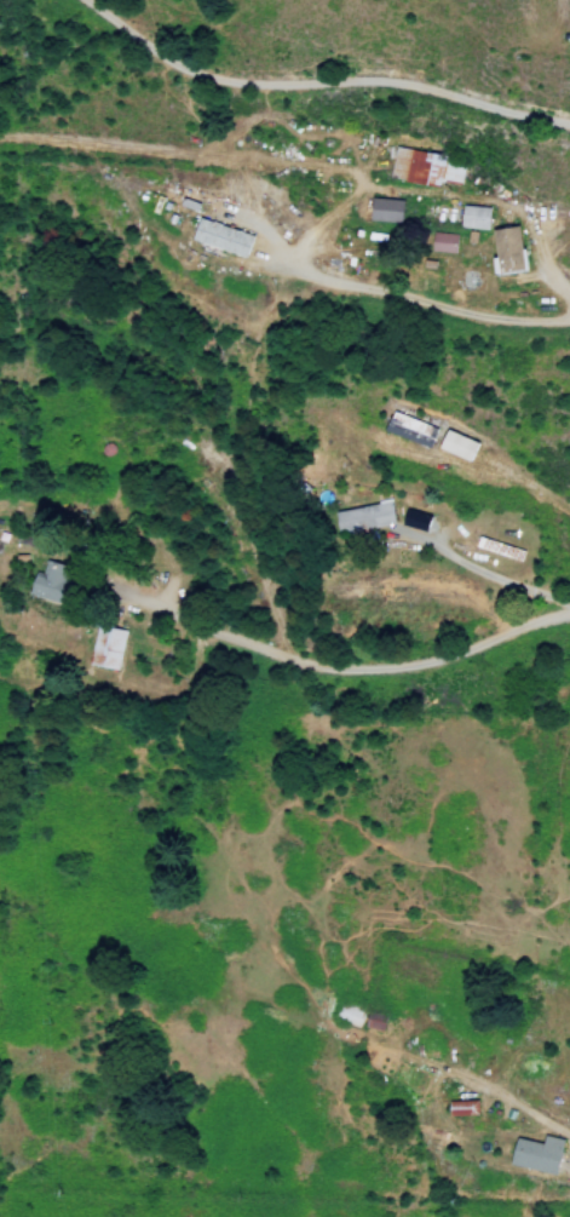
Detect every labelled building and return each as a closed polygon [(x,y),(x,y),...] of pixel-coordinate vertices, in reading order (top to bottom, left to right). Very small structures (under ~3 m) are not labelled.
[(393,150),(388,180),(441,188),(442,183),(461,186),(464,161),(393,150)] [(369,222),(401,223),(402,201),(369,200),(369,222)] [(489,208),(461,207),(460,229),(488,230),(489,208)] [(247,257),(252,234),(196,221),(190,245),(247,257)] [(521,255),(517,227),(491,231),(495,260),(490,260),(493,276),(527,272),(524,254),(521,255)] [(457,236),(433,231),(430,251),(454,255),(457,236)] [(436,429),(390,411),(382,432),(429,449),(436,429)] [(436,449),(469,464),(478,443),(445,429),(436,449)] [(333,512),(338,536),(394,525),(390,502),(333,512)] [(29,594),(56,606),(71,571),(44,559),(29,594)] [(87,666),(117,672),(125,632),(96,626),(87,666)] [(365,1010),(339,1002),(333,1021),(360,1029),(365,1010)] [(379,1033),(386,1016),(369,1010),(362,1026),(379,1033)] [(448,1101),(448,1116),(479,1116),(479,1101),(448,1101)] [(514,1138),(508,1165),(555,1175),(563,1140),(543,1136),(541,1144),(514,1138)]
